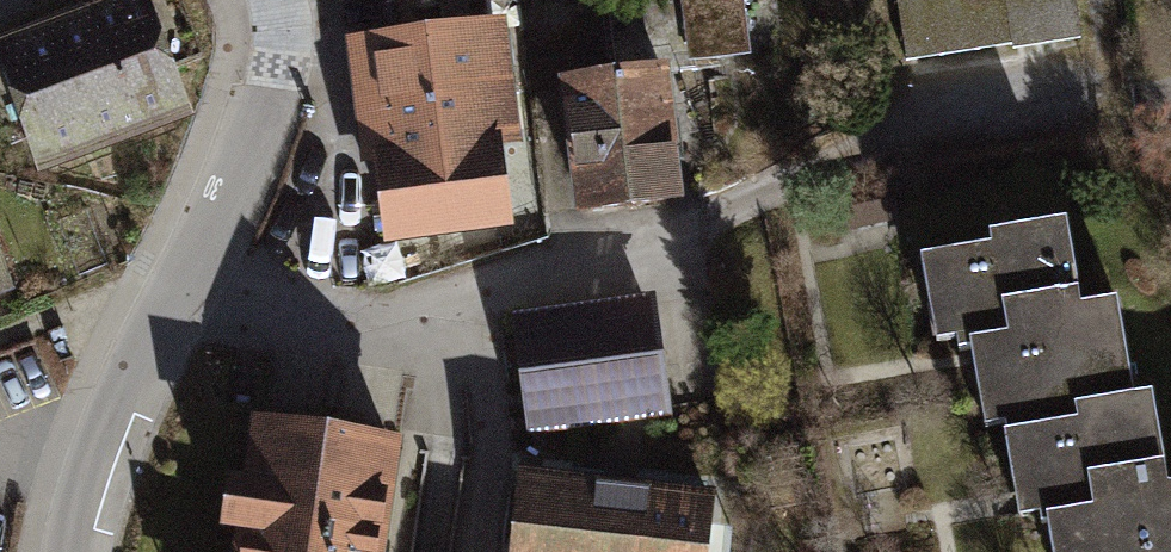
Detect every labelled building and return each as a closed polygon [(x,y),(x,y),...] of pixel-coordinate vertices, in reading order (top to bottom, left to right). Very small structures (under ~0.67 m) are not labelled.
[(0,41),(0,71),(36,172),(193,116),(175,66),(206,55),(186,0),(151,0),(145,2),(144,0),(114,0),(0,41)] [(559,79),(580,216),(686,205),(670,64),(751,56),(745,0),(632,0),(609,5),(617,71),(559,79)] [(909,59),(1079,33),(1074,0),(900,0),(909,59)] [(506,17),(345,39),(362,163),(376,161),(389,251),(516,233),(504,148),(524,145),(506,17)] [(895,198),(835,212),(840,233),(900,218),(895,198)] [(1133,394),(1118,301),(1080,307),(1067,225),(994,236),(996,247),(922,259),(928,305),(950,301),(959,351),(975,348),(977,358),(979,390),(1000,387),(1008,434),(1004,434),(1014,501),(1017,523),(1041,519),(1042,528),(1049,527),(1053,551),(1170,551),(1170,484),(1157,392),(1133,394)] [(10,295),(0,265),(0,299),(10,295)] [(654,297),(516,316),(531,430),(669,412),(654,297)] [(257,422),(247,483),(228,480),(219,531),(236,534),(233,551),(387,551),(405,447),(257,422)] [(521,473),(512,551),(711,551),(718,495),(521,473)]
